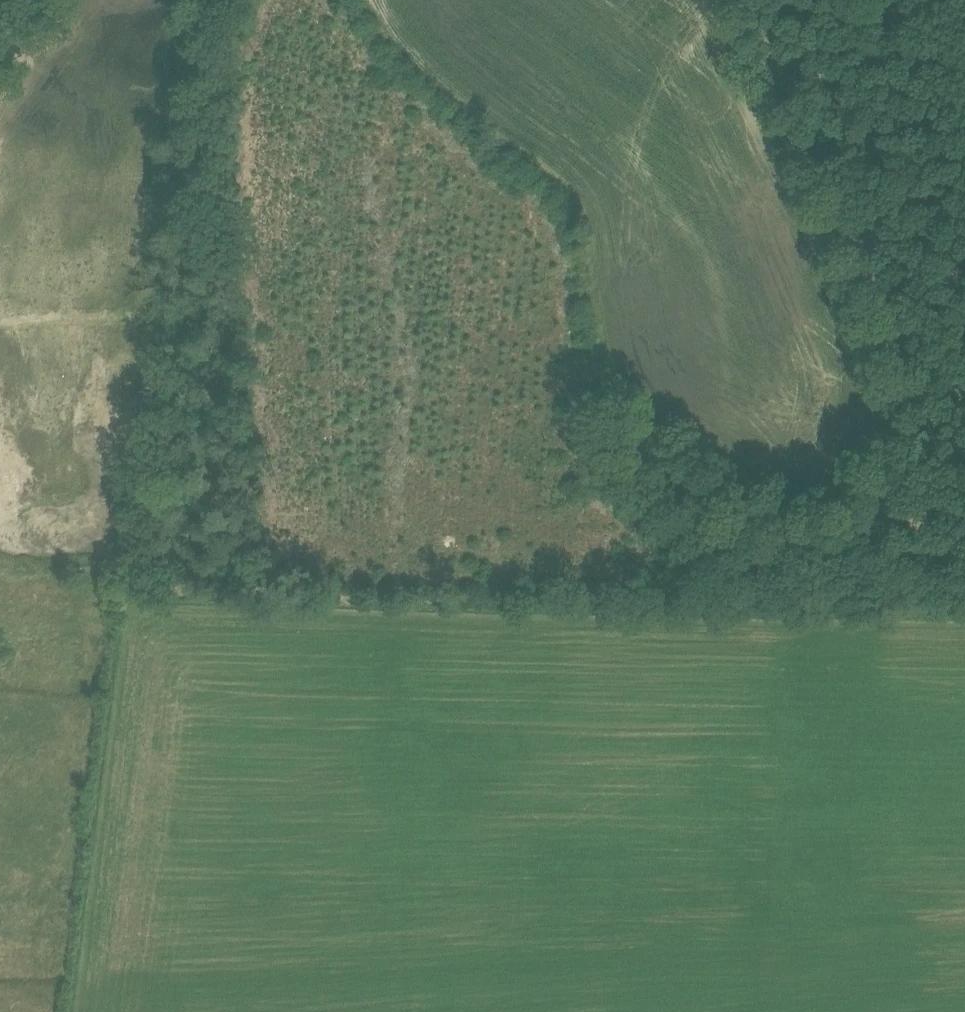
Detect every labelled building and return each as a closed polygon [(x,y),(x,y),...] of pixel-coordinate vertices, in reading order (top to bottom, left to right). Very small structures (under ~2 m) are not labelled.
[(96,630),(95,641),(111,642),(112,632),(96,630)] [(13,993),(0,994),(0,1009),(14,1008),(13,993)]
